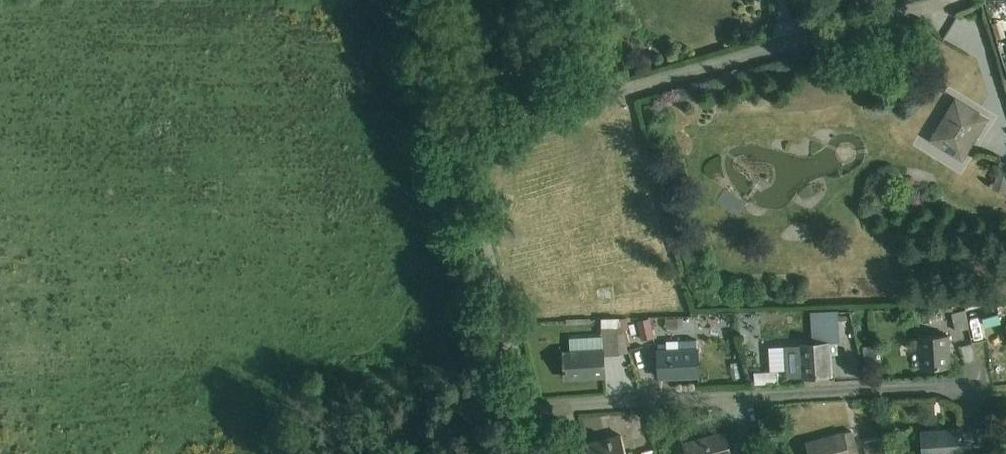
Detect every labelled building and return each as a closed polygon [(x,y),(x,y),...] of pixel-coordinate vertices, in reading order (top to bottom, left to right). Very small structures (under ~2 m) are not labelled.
[(955,99),(930,141),(963,161),(988,119),(955,99)] [(993,188),(1005,191),(1005,162),(999,160),(993,188)] [(725,207),(735,194),(715,178),(705,191),(725,207)] [(964,310),(951,313),(955,331),(969,328),(964,310)] [(800,344),(802,377),(830,376),(829,355),(837,355),(836,341),(840,340),(839,311),(811,311),(813,341),(800,342),(800,344)] [(757,313),(736,318),(741,337),(762,332),(757,313)] [(998,313),(982,317),(985,327),(1001,323),(998,313)] [(603,346),(626,344),(621,318),(601,319),(602,336),(570,338),(571,353),(564,353),(565,378),(605,376),(603,356),(603,346)] [(650,318),(638,320),(642,338),(654,336),(650,318)] [(948,335),(920,336),(922,368),(950,367),(948,335)] [(658,349),(657,349),(659,377),(699,375),(698,348),(692,348),(692,339),(666,341),(666,343),(658,344),(658,349)] [(603,346),(603,356),(628,354),(626,344),(603,346)] [(802,377),(800,344),(785,345),(787,378),(802,377)] [(877,345),(863,346),(865,368),(879,367),(877,345)] [(768,365),(744,365),(744,379),(769,378),(768,365)] [(921,432),(923,453),(964,453),(962,429),(921,432)] [(846,445),(855,442),(852,431),(843,433),(846,445)] [(725,433),(686,444),(688,453),(730,453),(725,433)] [(843,433),(808,443),(811,453),(858,453),(855,442),(846,445),(843,433)] [(621,435),(587,445),(589,453),(626,453),(621,435)] [(863,442),(866,453),(885,453),(881,437),(863,442)]
